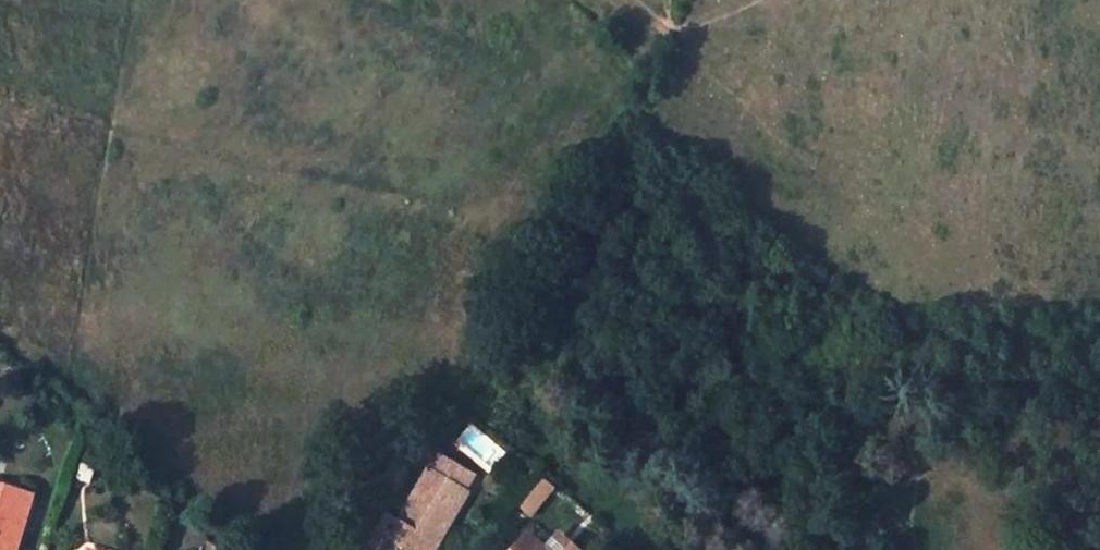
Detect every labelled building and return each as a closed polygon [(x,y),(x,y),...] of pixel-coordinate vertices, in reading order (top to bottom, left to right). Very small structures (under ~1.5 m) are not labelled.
[(439,546),(470,494),(466,491),(474,478),(443,459),(435,473),(429,470),(390,537),(413,549),(419,549),(426,539),(439,546)] [(33,494),(0,483),(0,549),(17,549),(33,494)] [(546,549),(547,549),(581,549),(560,532),(546,549)] [(514,549),(547,549),(546,549),(529,534),(514,549)]
